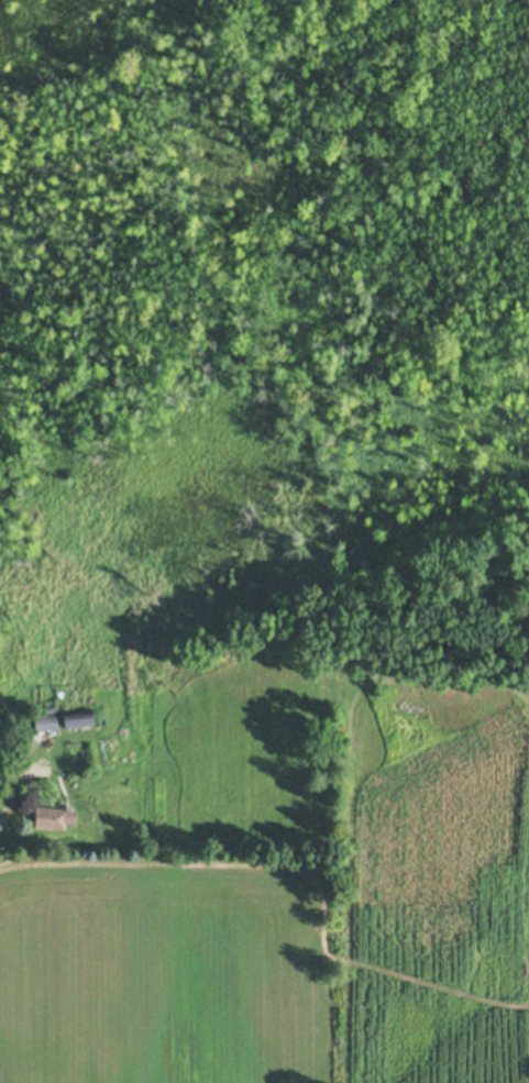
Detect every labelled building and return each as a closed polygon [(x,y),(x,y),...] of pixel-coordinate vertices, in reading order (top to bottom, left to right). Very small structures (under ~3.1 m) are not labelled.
[(35,727),(34,712),(45,711),(45,704),(55,704),(55,711),(57,710),(58,726),(35,727)] [(64,708),(93,705),(95,722),(65,725),(64,708)] [(33,805),(36,804),(36,803),(66,805),(66,802),(71,802),(71,806),(76,806),(75,818),(65,818),(65,826),(35,824),(35,815),(32,814),(33,805)]
